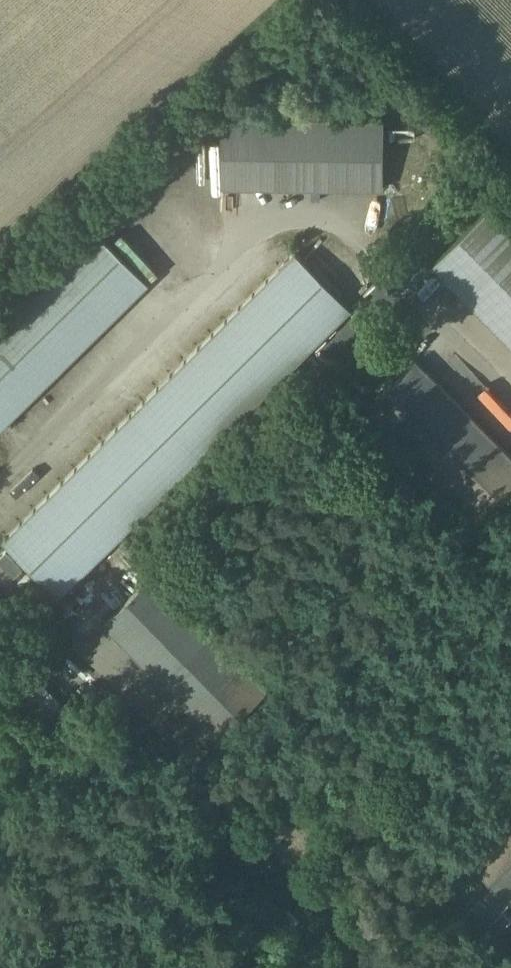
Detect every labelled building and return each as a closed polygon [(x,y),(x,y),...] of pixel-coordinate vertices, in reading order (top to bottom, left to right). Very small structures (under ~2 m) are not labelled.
[(383,188),(384,118),(221,116),(221,187),(383,188)] [(432,263),(510,344),(510,231),(488,208),(432,263)] [(150,281),(93,223),(0,315),(0,428),(150,281)] [(183,247),(210,256),(213,246),(175,234),(161,277),(172,281),(183,247)] [(352,306),(295,249),(2,537),(61,593),(352,306)] [(480,523),(510,492),(510,454),(416,358),(365,408),(480,523)] [(267,687),(153,572),(102,622),(217,736),(267,687)] [(54,728),(73,711),(30,667),(11,685),(54,728)]
